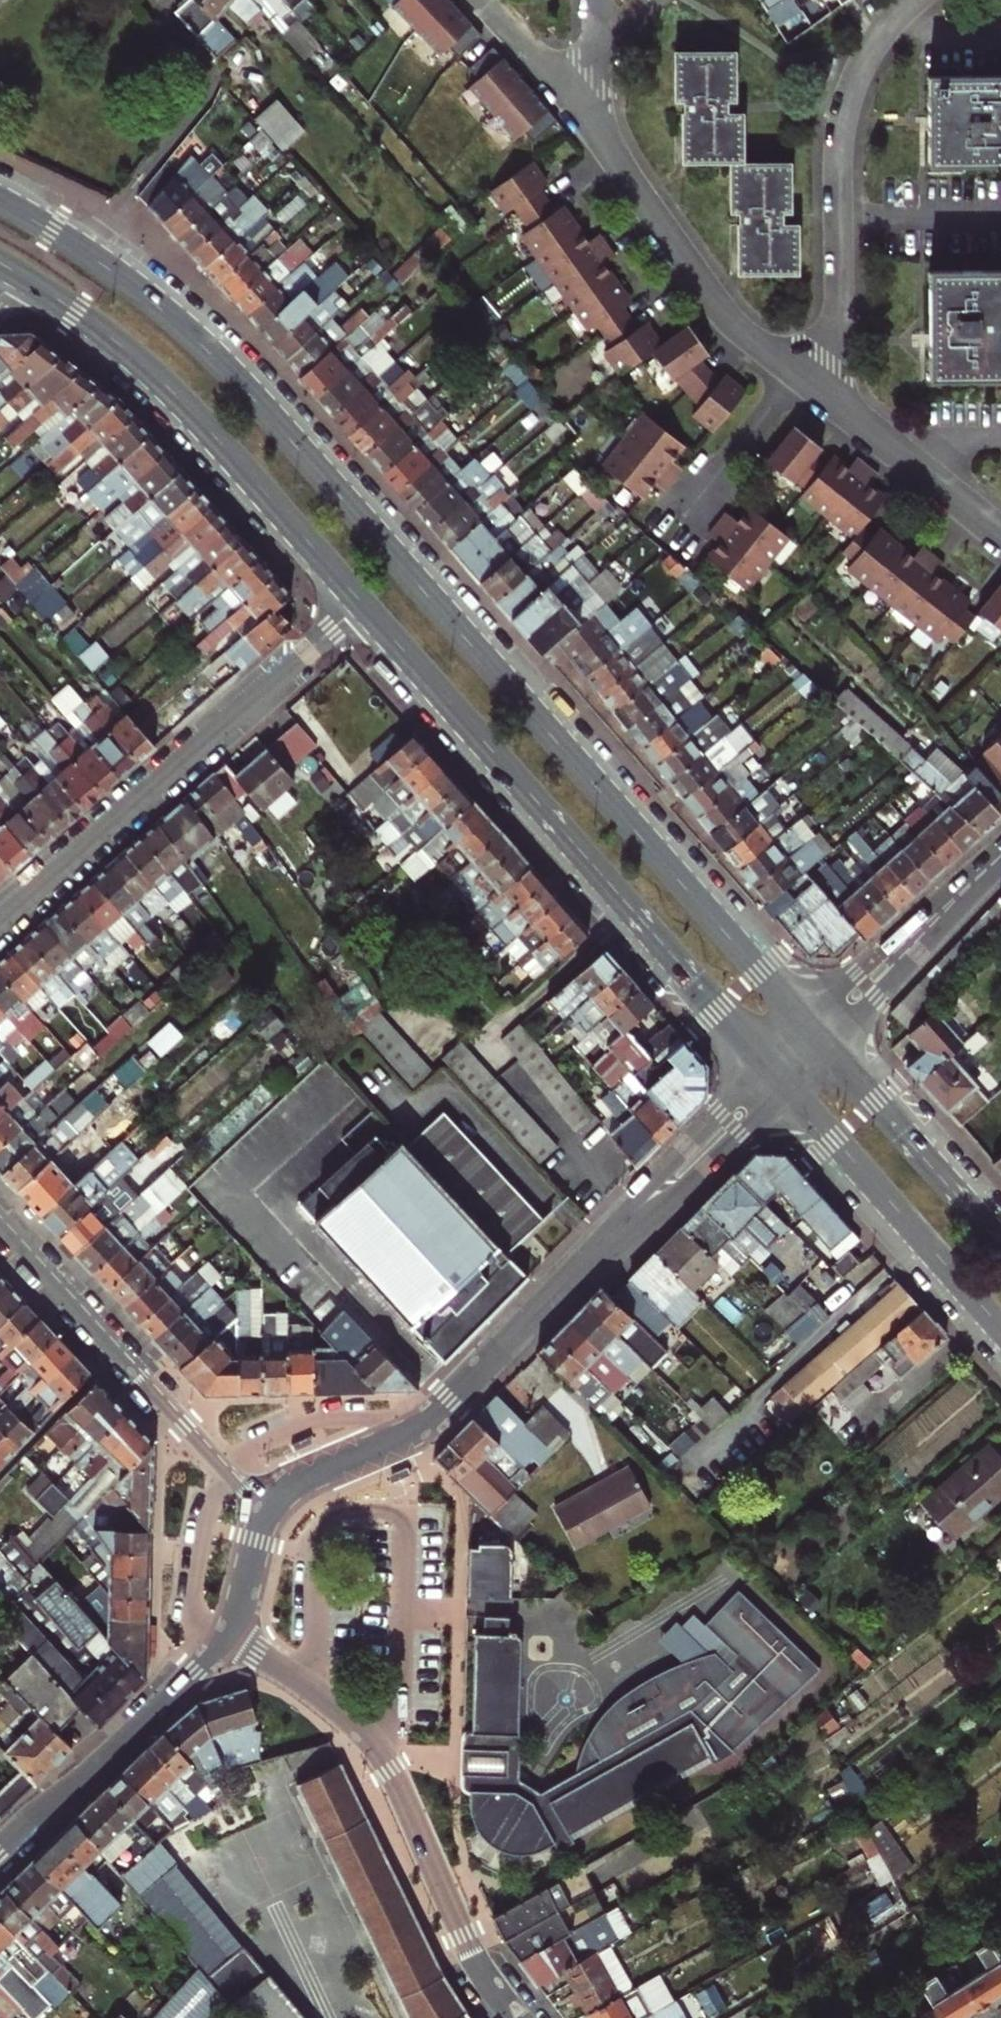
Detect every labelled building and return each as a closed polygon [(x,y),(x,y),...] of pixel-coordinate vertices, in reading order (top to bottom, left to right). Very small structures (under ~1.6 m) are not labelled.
[(190,2),(187,4),(181,3),(174,11),(174,13),(171,16),(208,55),(224,41),(211,25),(225,11),(246,30),(259,18),(254,11),(244,0),(188,0),(190,2)] [(296,26),(273,0),(244,0),(254,11),(262,3),(268,9),(317,65),(324,58),(296,26)] [(311,13),(300,0),(273,0),(296,26),(311,13)] [(311,13),(323,3),(320,0),(300,0),(311,13)] [(448,0),(399,0),(393,6),(440,56),(449,47),(459,58),(482,36),(448,0)] [(790,0),(754,0),(783,44),(808,26),(802,17),(790,0)] [(817,0),(812,0),(809,2),(813,9),(802,17),(808,26),(826,13),(820,5),(817,0)] [(259,18),(268,9),(262,3),(254,11),(259,18)] [(330,11),(323,3),(311,13),(319,22),(330,11)] [(557,122),(493,48),(469,69),(479,80),(470,88),(492,113),(515,139),(524,132),(533,143),(557,122)] [(732,54),(671,55),(671,104),(681,104),(679,164),(728,164),(729,213),(737,213),(738,275),(799,274),(797,223),(782,224),(781,213),(791,213),(789,161),(741,162),(740,114),(728,115),(727,102),(733,102),(732,54)] [(1000,169),(1000,79),(925,82),(926,170),(1000,169)] [(273,101),(250,121),(267,140),(271,143),(293,124),(273,101)] [(267,140),(260,145),(270,157),(277,150),(271,143),(267,140)] [(530,168),(489,198),(506,221),(513,216),(528,236),(520,242),(589,338),(597,333),(613,355),(605,360),(621,382),(652,361),(672,389),(675,388),(699,415),(693,422),(714,440),(746,402),(725,384),(720,389),(702,368),(709,363),(689,335),(663,353),(647,331),(640,336),(624,313),(631,309),(605,272),(616,264),(600,241),(588,249),(562,213),(555,218),(540,196),(547,191),(530,168)] [(142,205),(164,230),(214,186),(198,169),(181,185),(168,170),(157,184),(142,205)] [(177,245),(219,209),(227,202),(214,186),(164,230),(177,245)] [(177,245),(191,261),(233,224),(219,209),(177,245)] [(233,224),(191,261),(205,276),(247,239),(253,234),(256,231),(246,219),(237,227),(234,224),(233,224)] [(272,230),(266,223),(256,231),(253,234),(259,241),(272,230)] [(233,308),(290,257),(280,245),(291,236),(286,231),(260,254),(218,291),(233,308)] [(205,276),(218,291),(260,254),(247,239),(205,276)] [(233,308),(247,324),(315,264),(302,247),(290,257),(233,308)] [(260,339),(321,285),(316,279),(338,259),(330,250),(315,264),(247,324),(260,339)] [(1000,384),(1000,275),(932,276),(932,384),(1000,384)] [(260,339),(273,354),(333,300),(321,285),(260,339)] [(333,300),(273,354),(287,369),(345,317),(347,315),(333,300)] [(300,384),(362,331),(368,325),(362,319),(353,327),(345,317),(287,369),(300,384)] [(318,404),(387,342),(399,332),(393,325),(373,343),(362,331),(300,384),(318,404)] [(41,342),(30,334),(0,336),(0,377),(41,342)] [(0,377),(0,389),(2,391),(0,392),(0,410),(15,397),(61,357),(41,342),(0,377)] [(393,349),(387,342),(318,404),(335,423),(395,371),(384,358),(393,349)] [(79,370),(61,357),(15,397),(21,404),(11,412),(20,422),(79,370)] [(521,392),(529,385),(513,367),(506,374),(521,392)] [(395,371),(335,423),(351,442),(407,393),(425,377),(419,369),(404,382),(395,371)] [(79,370),(20,422),(30,434),(58,410),(64,415),(99,385),(79,370)] [(119,399),(99,385),(64,415),(49,428),(36,440),(51,457),(70,441),(119,399)] [(424,412),(407,393),(351,442),(367,461),(424,412)] [(119,399),(70,441),(86,460),(135,418),(119,399)] [(561,423),(545,404),(537,411),(553,429),(561,423)] [(2,438),(20,422),(11,412),(0,422),(0,437),(2,438)] [(384,480),(441,431),(424,412),(367,461),(384,480)] [(150,434),(135,418),(86,460),(101,477),(150,434)] [(30,434),(20,422),(2,438),(12,450),(30,434)] [(451,422),(441,431),(384,480),(400,498),(458,448),(448,436),(456,429),(451,422)] [(561,423),(553,429),(547,435),(554,443),(568,431),(561,423)] [(686,455),(647,424),(605,476),(644,508),(656,492),(666,500),(684,479),(674,470),(686,455)] [(954,649),(974,624),(964,615),(969,609),(935,581),(944,570),(922,552),(912,564),(877,536),(872,542),(861,534),(883,507),(868,494),(869,492),(849,472),(847,475),(831,462),(824,470),(814,461),(820,453),(794,432),(765,467),(792,489),(794,486),(804,494),(802,496),(856,540),(841,558),(851,567),(846,574),(938,648),(944,641),(954,649)] [(102,508),(166,452),(150,434),(101,477),(86,490),(102,508)] [(418,518),(474,467),(458,448),(400,498),(418,518)] [(182,471),(166,452),(102,508),(96,513),(113,531),(120,525),(182,471)] [(855,464),(849,472),(869,492),(877,482),(855,464)] [(418,518),(434,536),(491,485),(475,467),(474,467),(418,518)] [(166,515),(196,488),(182,471),(120,525),(135,542),(148,530),(166,515)] [(450,554),(501,510),(506,505),(508,503),(502,496),(491,485),(434,536),(450,554)] [(213,507),(196,488),(166,515),(172,521),(154,537),(133,556),(143,567),(213,507)] [(583,499),(601,517),(610,509),(592,492),(583,499)] [(508,503),(506,505),(501,510),(516,527),(522,523),(524,521),(508,503)] [(213,507),(143,567),(153,578),(191,544),(198,550),(228,524),(213,507)] [(606,523),(616,514),(610,509),(601,517),(606,523)] [(450,554),(465,572),(516,527),(501,510),(450,554)] [(787,544),(748,512),(735,527),(725,518),(706,541),(717,550),(706,565),(746,596),(787,544)] [(172,521),(166,515),(148,530),(154,537),(172,521)] [(524,521),(522,523),(537,540),(546,532),(531,515),(524,521)] [(481,589),(537,540),(522,523),(516,527),(465,572),(481,589)] [(243,542),(228,524),(198,550),(204,558),(186,574),(194,584),(243,542)] [(481,589),(496,607),(566,547),(557,537),(553,540),(546,532),(537,540),(481,589)] [(243,542),(194,584),(187,591),(157,617),(167,628),(204,595),(210,602),(258,559),(243,542)] [(513,626),(569,576),(562,567),(571,559),(567,553),(572,548),(569,544),(566,547),(496,607),(513,626)] [(204,558),(198,550),(179,567),(186,574),(204,558)] [(210,602),(216,609),(199,624),(208,635),(225,620),(274,578),(258,559),(210,602)] [(513,626),(528,644),(598,583),(582,565),(569,576),(513,626)] [(194,584),(186,574),(178,581),(187,591),(194,584)] [(605,609),(622,594),(606,576),(598,583),(528,644),(544,661),(559,648),(605,609)] [(290,596),(274,578),(225,620),(208,635),(205,637),(214,646),(233,629),(241,638),(274,610),(290,596)] [(46,619),(66,603),(50,585),(31,602),(46,619)] [(986,610),(1000,625),(1000,597),(998,595),(986,610)] [(73,611),(66,603),(46,619),(54,628),(73,611)] [(559,648),(575,668),(638,615),(636,613),(620,626),(605,609),(559,648)] [(245,665),(289,626),(274,610),(241,638),(202,672),(212,683),(234,664),(239,659),(245,665)] [(986,610),(978,619),(1000,638),(1000,625),(986,610)] [(589,685),(633,648),(653,632),(638,615),(575,668),(589,685)] [(750,635),(738,624),(731,631),(743,641),(750,635)] [(72,628),(62,637),(66,642),(77,633),(72,628)] [(589,685),(603,702),(647,666),(660,656),(668,649),(653,632),(633,648),(589,685)] [(88,647),(77,633),(66,642),(78,656),(88,647)] [(104,648),(96,639),(88,647),(78,656),(85,664),(104,648)] [(681,665),(676,659),(668,649),(660,656),(647,666),(603,702),(616,719),(658,684),(673,671),(681,665)] [(239,659),(234,664),(239,671),(245,665),(239,659)] [(703,677),(688,659),(681,665),(695,684),(703,677)] [(673,671),(658,684),(616,719),(630,737),(675,700),(689,688),(695,684),(681,665),(673,671)] [(78,729),(120,777),(138,761),(95,712),(85,700),(71,684),(53,700),(78,729)] [(695,684),(689,688),(675,700),(630,737),(644,753),(688,717),(698,709),(709,700),(695,684)] [(107,702),(95,712),(138,761),(156,745),(128,714),(122,719),(107,702)] [(644,753),(659,772),(702,736),(695,726),(705,718),(698,709),(688,717),(644,753)] [(298,723),(288,731),(309,755),(318,746),(298,723)] [(379,765),(409,739),(394,723),(388,729),(392,734),(370,755),(379,765)] [(854,725),(841,736),(858,751),(871,740),(854,725)] [(871,740),(887,754),(919,784),(982,840),(1000,822),(1000,813),(997,808),(1000,804),(1000,796),(998,793),(977,770),(969,778),(939,752),(928,763),(885,726),(871,740)] [(56,776),(84,808),(101,792),(59,743),(46,728),(35,738),(63,770),(56,776)] [(101,792),(120,777),(78,729),(59,743),(101,792)] [(309,755),(288,731),(278,740),(298,764),(309,755)] [(672,788),(716,752),(721,748),(708,731),(702,736),(659,772),(672,788)] [(359,812),(371,802),(428,752),(413,736),(409,739),(379,765),(346,795),(359,812)] [(28,743),(41,759),(56,776),(63,770),(35,738),(28,743)] [(278,740),(267,749),(288,773),(298,764),(278,740)] [(984,758),(986,760),(976,770),(977,770),(998,793),(1000,790),(1000,743),(984,758)] [(764,754),(758,746),(730,769),(686,806),(700,823),(732,797),(742,789),(744,787),(741,783),(762,766),(757,760),(764,754)] [(238,775),(227,762),(217,772),(236,799),(238,802),(249,792),(263,809),(295,780),(288,773),(267,749),(238,775)] [(428,752),(371,802),(377,808),(389,797),(398,808),(442,768),(428,752)] [(672,788),(686,806),(730,769),(716,752),(672,788)] [(6,753),(0,758),(0,759),(11,771),(18,766),(6,753)] [(67,823),(84,808),(56,776),(41,759),(24,773),(67,823)] [(21,806),(49,839),(67,823),(24,773),(18,766),(11,771),(7,775),(29,800),(21,806)] [(442,768),(398,808),(386,819),(373,830),(372,831),(378,837),(391,824),(403,814),(413,825),(457,785),(442,768)] [(217,772),(188,796),(207,824),(236,799),(217,772)] [(21,806),(29,800),(7,775),(0,781),(0,782),(7,790),(21,806)] [(769,788),(759,776),(744,787),(742,789),(748,796),(752,793),(757,799),(769,788)] [(935,827),(964,856),(982,840),(919,784),(911,791),(941,820),(935,827)] [(417,830),(427,841),(472,802),(457,785),(413,825),(401,835),(385,848),(390,854),(405,840),(417,830)] [(0,796),(0,819),(31,855),(49,839),(21,806),(7,790),(0,796)] [(217,838),(212,831),(207,824),(188,796),(159,822),(191,869),(193,871),(197,867),(193,861),(217,838)] [(389,797),(377,808),(386,819),(398,808),(389,797)] [(700,823),(714,840),(746,814),(732,797),(700,823)] [(728,858),(775,819),(769,812),(755,824),(750,818),(767,804),(764,799),(746,814),(714,840),(728,858)] [(728,858),(741,874),(772,849),(783,840),(775,829),(785,820),(783,818),(792,810),(794,813),(802,807),(797,801),(775,819),(728,858)] [(414,884),(444,857),(487,819),(472,802),(427,841),(434,849),(406,874),(414,884)] [(948,871),(907,829),(895,817),(889,809),(873,822),(880,829),(890,820),(914,845),(904,855),(932,885),(948,871)] [(403,814),(391,824),(401,835),(413,825),(403,814)] [(948,871),(964,856),(935,827),(923,814),(907,829),(948,871)] [(0,819),(0,856),(13,870),(31,855),(0,819)] [(487,819),(444,857),(450,863),(442,871),(449,879),(458,872),(501,834),(487,819)] [(191,869),(159,822),(140,839),(170,874),(178,882),(191,869)] [(212,831),(217,838),(221,835),(216,828),(212,831)] [(417,830),(405,840),(415,851),(427,841),(417,830)] [(882,850),(864,830),(855,837),(878,860),(881,857),(878,854),(882,850)] [(793,832),(783,840),(793,851),(803,843),(793,832)] [(457,894),(462,898),(515,851),(501,834),(458,872),(468,883),(457,894)] [(829,844),(822,836),(803,853),(809,861),(829,844)] [(916,900),(887,870),(878,860),(855,837),(847,843),(879,877),(871,884),(900,914),(916,900)] [(170,874),(140,839),(124,853),(155,887),(170,874)] [(895,863),(887,870),(916,900),(932,885),(904,855),(895,845),(887,853),(895,863)] [(772,849),(741,874),(755,892),(786,866),(772,849)] [(476,915),(530,867),(515,851),(462,898),(470,908),(453,924),(459,931),(476,915)] [(160,893),(155,887),(124,853),(108,867),(144,907),(160,893)] [(833,855),(823,864),(833,875),(844,887),(850,881),(839,869),(842,866),(833,855)] [(0,856),(0,881),(13,870),(0,856)] [(795,859),(786,866),(755,892),(768,908),(805,878),(808,876),(795,859)] [(152,917),(144,907),(108,867),(91,882),(146,946),(153,953),(161,945),(143,925),(152,917)] [(492,911),(501,922),(543,883),(530,867),(476,915),(481,920),(492,911)] [(884,929),(855,899),(844,887),(833,875),(826,881),(844,902),(842,905),(845,908),(838,915),(860,940),(865,946),(884,929)] [(860,940),(838,915),(805,878),(768,908),(764,912),(809,962),(841,958),(860,940)] [(146,946),(91,882),(76,895),(116,941),(125,933),(130,938),(126,942),(137,954),(146,946)] [(543,883),(501,922),(490,931),(495,936),(505,927),(515,938),(558,900),(543,883)] [(884,929),(900,914),(871,884),(855,899),(884,929)] [(165,889),(160,893),(170,904),(175,899),(165,889)] [(129,956),(116,941),(76,895),(59,910),(89,945),(95,951),(103,961),(112,971),(129,956)] [(515,959),(520,965),(573,917),(558,900),(515,938),(525,950),(515,959)] [(989,911),(1000,924),(1000,901),(1000,900),(989,911)] [(89,945),(59,910),(43,924),(73,958),(89,945)] [(492,911),(481,920),(490,931),(501,922),(492,911)] [(997,941),(1000,937),(1000,924),(989,911),(979,921),(997,941)] [(573,917),(520,965),(535,982),(589,936),(573,917)] [(988,950),(997,941),(979,921),(969,931),(988,950)] [(43,924),(27,938),(58,972),(73,958),(43,924)] [(505,927),(495,936),(505,948),(515,938),(505,927)] [(961,940),(980,959),(988,950),(969,931),(961,940)] [(83,1001),(63,979),(58,972),(27,938),(10,953),(50,999),(60,991),(75,1008),(83,1001)] [(525,950),(515,938),(505,948),(515,959),(525,950)] [(972,968),(980,959),(961,940),(952,948),(972,968)] [(944,957),(963,977),(972,968),(952,948),(944,957)] [(103,961),(95,951),(89,956),(98,966),(103,961)] [(10,953),(0,962),(0,973),(45,1025),(63,1046),(66,1048),(72,1043),(41,1007),(50,999),(10,953)] [(607,956),(549,1007),(563,1023),(621,972),(607,956)] [(944,957),(934,967),(954,987),(963,977),(944,957)] [(926,976),(946,996),(954,987),(934,967),(926,976)] [(637,991),(621,972),(563,1023),(552,1032),(559,1041),(570,1032),(579,1042),(610,1015),(637,991)] [(0,973),(0,1008),(24,1035),(28,1040),(45,1025),(0,973)] [(70,973),(63,979),(83,1001),(91,1010),(101,1001),(87,985),(83,988),(70,973)] [(926,976),(917,985),(937,1005),(946,996),(926,976)] [(458,1007),(479,1031),(506,1007),(488,983),(458,1007)] [(908,994),(928,1014),(937,1005),(917,985),(908,994)] [(610,1052),(674,1127),(703,1098),(704,1067),(679,1038),(651,1062),(625,1033),(653,1008),(637,991),(610,1015),(579,1042),(573,1047),(591,1068),(610,1052)] [(908,994),(899,1003),(920,1023),(928,1014),(908,994)] [(890,1013),(911,1033),(920,1023),(899,1003),(890,1013)] [(9,1060),(20,1051),(14,1043),(24,1035),(0,1008),(0,1040),(8,1049),(4,1053),(6,1056),(9,1060)] [(379,1012),(358,1028),(413,1089),(430,1073),(379,1012)] [(924,1052),(906,1067),(919,1083),(949,1056),(963,1044),(935,1012),(911,1033),(908,1035),(924,1052)] [(537,1050),(522,1030),(521,1029),(502,1045),(518,1065),(520,1064),(537,1050)] [(111,1033),(94,1049),(100,1057),(118,1041),(111,1033)] [(0,1040),(0,1049),(4,1053),(8,1049),(0,1040)] [(497,1082),(462,1045),(443,1062),(476,1100),(497,1082)] [(66,1048),(63,1046),(46,1061),(53,1068),(63,1059),(70,1053),(66,1048)] [(537,1050),(520,1064),(576,1135),(594,1121),(537,1050)] [(674,1127),(610,1052),(591,1068),(610,1090),(657,1144),(674,1127)] [(13,1064),(9,1060),(6,1056),(0,1061),(0,1076),(13,1064)] [(959,1128),(989,1101),(949,1056),(919,1083),(959,1128)] [(33,1087),(39,1094),(42,1097),(72,1070),(63,1059),(53,1068),(33,1087)] [(33,1087),(53,1068),(46,1061),(26,1078),(33,1087)] [(0,1086),(0,1116),(20,1098),(5,1082),(0,1086)] [(558,1149),(497,1082),(476,1100),(537,1166),(558,1149)] [(39,1094),(33,1087),(20,1098),(0,1116),(0,1147),(21,1128),(15,1121),(29,1108),(27,1106),(39,1094)] [(615,1128),(607,1136),(633,1168),(657,1144),(610,1090),(595,1103),(615,1128)] [(128,1102),(121,1095),(74,1136),(16,1189),(39,1215),(89,1170),(114,1148),(98,1129),(128,1102)] [(50,1102),(21,1128),(0,1147),(0,1172),(1,1173),(35,1142),(31,1138),(56,1116),(50,1110),(54,1107),(50,1102)] [(441,1113),(404,1147),(502,1256),(540,1220),(441,1113)] [(60,1120),(35,1142),(1,1173),(16,1189),(74,1136),(60,1120)] [(315,1222),(401,1144),(396,1139),(386,1148),(373,1135),(300,1205),(315,1222)] [(401,1144),(315,1222),(440,1364),(524,1278),(502,1256),(404,1147),(401,1144)] [(114,1148),(89,1170),(96,1178),(122,1155),(115,1147),(114,1148)] [(56,1234),(120,1177),(133,1166),(122,1155),(96,1178),(89,1170),(39,1215),(56,1234)] [(992,1165),(1000,1175),(1000,1157),(992,1165)] [(755,1158),(737,1176),(767,1206),(777,1195),(829,1254),(853,1234),(785,1159),(755,1158)] [(737,1176),(735,1174),(700,1210),(736,1239),(746,1228),(767,1248),(768,1249),(779,1238),(757,1216),(767,1206),(737,1176)] [(161,1176),(138,1196),(74,1253),(90,1271),(161,1208),(177,1194),(161,1176)] [(138,1196),(120,1177),(56,1234),(74,1253),(138,1196)] [(105,1288),(151,1248),(143,1240),(168,1216),(161,1208),(90,1271),(105,1288)] [(683,1228),(712,1257),(722,1247),(732,1258),(742,1268),(752,1258),(753,1256),(736,1239),(700,1210),(683,1228)] [(657,1255),(687,1285),(713,1258),(712,1257),(683,1228),(657,1255)] [(753,1256),(752,1258),(754,1261),(767,1248),(746,1228),(736,1239),(753,1256)] [(162,1255),(178,1241),(169,1232),(151,1248),(105,1288),(120,1305),(169,1262),(162,1255)] [(184,1249),(178,1241),(162,1255),(169,1262),(184,1249)] [(184,1249),(169,1262),(120,1305),(137,1323),(178,1287),(207,1261),(191,1242),(184,1249)] [(742,1268),(732,1258),(722,1247),(712,1257),(713,1258),(718,1263),(722,1267),(733,1278),(742,1268)] [(849,1251),(831,1268),(843,1280),(861,1264),(849,1251)] [(631,1283),(652,1303),(676,1327),(702,1300),(692,1290),(687,1285),(657,1255),(631,1283)] [(713,1258),(687,1285),(692,1290),(718,1263),(713,1258)] [(184,1294),(178,1287),(137,1323),(150,1337),(206,1288),(199,1281),(184,1294)] [(923,1311),(896,1281),(890,1287),(893,1290),(772,1398),(795,1424),(832,1392),(923,1311)] [(652,1303),(631,1283),(614,1301),(635,1322),(652,1303)] [(22,1302),(6,1285),(0,1290),(0,1324),(6,1318),(22,1302)] [(213,1297),(206,1288),(150,1337),(164,1352),(204,1316),(199,1310),(213,1297)] [(233,1318),(234,1366),(235,1394),(262,1393),(260,1313),(259,1300),(259,1298),(259,1290),(233,1290),(233,1318)] [(667,1353),(635,1322),(614,1301),(602,1290),(586,1307),(631,1351),(651,1370),(667,1353)] [(766,1310),(787,1331),(805,1314),(784,1292),(766,1310)] [(219,1303),(213,1297),(199,1310),(204,1316),(219,1303)] [(262,1393),(286,1393),(285,1338),(285,1313),(284,1299),(259,1300),(260,1313),(262,1393)] [(706,1303),(702,1300),(676,1327),(679,1330),(706,1303)] [(36,1318),(22,1302),(6,1318),(0,1324),(0,1356),(36,1318)] [(164,1352),(178,1368),(212,1338),(218,1332),(213,1326),(227,1313),(219,1303),(204,1316),(164,1352)] [(572,1321),(617,1366),(631,1351),(586,1307),(572,1321)] [(322,1340),(328,1346),(369,1391),(414,1390),(340,1309),(314,1332),(322,1340)] [(923,1311),(832,1392),(851,1414),(873,1395),(864,1384),(883,1367),(885,1369),(888,1366),(900,1381),(948,1340),(923,1311)] [(0,1356),(0,1360),(10,1371),(0,1381),(0,1394),(16,1377),(53,1337),(36,1318),(0,1356)] [(234,1366),(233,1318),(218,1332),(212,1338),(227,1355),(228,1366),(234,1366)] [(555,1338),(601,1383),(617,1366),(572,1321),(555,1338)] [(285,1338),(286,1393),(312,1392),(311,1328),(298,1328),(298,1337),(285,1338)] [(314,1332),(311,1328),(312,1392),(369,1391),(328,1346),(322,1340),(314,1332)] [(14,1415),(32,1395),(70,1355),(53,1337),(16,1377),(26,1388),(7,1408),(14,1415)] [(202,1395),(235,1394),(234,1366),(228,1366),(227,1355),(212,1338),(178,1368),(202,1395)] [(613,1395),(601,1383),(555,1338),(540,1353),(598,1411),(613,1395)] [(70,1355),(32,1395),(41,1405),(24,1424),(33,1433),(87,1374),(70,1355)] [(93,1381),(48,1430),(63,1444),(107,1396),(93,1381)] [(84,1434),(92,1443),(121,1412),(107,1396),(63,1444),(58,1450),(63,1456),(84,1434)] [(497,1397),(475,1419),(532,1476),(555,1453),(526,1425),(497,1397)] [(702,1420),(713,1431),(731,1415),(715,1400),(698,1416),(702,1420)] [(0,1401),(0,1435),(16,1450),(33,1433),(24,1424),(14,1415),(7,1408),(0,1401)] [(526,1425),(555,1453),(571,1435),(543,1408),(526,1425)] [(121,1412),(92,1443),(101,1454),(80,1476),(87,1483),(136,1429),(121,1412)] [(447,1475),(470,1496),(492,1517),(514,1495),(532,1476),(475,1419),(449,1445),(463,1459),(448,1474),(447,1475)] [(713,1431),(702,1420),(686,1436),(697,1446),(713,1431)] [(150,1444),(136,1429),(87,1483),(68,1504),(38,1536),(41,1538),(53,1550),(81,1520),(110,1487),(150,1444)] [(84,1434),(63,1456),(71,1465),(92,1443),(84,1434)] [(2,1465),(16,1450),(0,1435),(0,1463),(2,1465)] [(151,1445),(150,1444),(110,1487),(149,1529),(151,1445)] [(434,1461),(448,1474),(463,1459),(449,1445),(434,1461)] [(921,1506),(951,1540),(1000,1496),(1000,1459),(989,1446),(921,1506)] [(552,1510),(575,1549),(649,1507),(630,1473),(600,1490),(597,1485),(552,1510)] [(66,1502),(50,1485),(33,1502),(50,1518),(66,1502)] [(149,1529),(110,1487),(81,1520),(89,1529),(109,1549),(148,1551),(149,1529)] [(514,1495),(492,1517),(515,1540),(537,1518),(514,1495)] [(100,1562),(108,1572),(148,1573),(148,1551),(109,1549),(89,1529),(82,1536),(91,1546),(88,1550),(90,1553),(100,1562)] [(26,1554),(38,1566),(49,1554),(53,1550),(41,1538),(26,1554)] [(469,1548),(467,1599),(513,1600),(514,1546),(479,1544),(478,1548),(469,1548)] [(100,1562),(90,1553),(83,1559),(93,1569),(100,1562)] [(108,1616),(67,1573),(49,1554),(38,1566),(112,1643),(146,1677),(147,1617),(108,1616)] [(38,1566),(23,1581),(0,1556),(0,1619),(34,1655),(81,1705),(100,1724),(146,1677),(112,1643),(38,1566)] [(79,1563),(67,1573),(108,1616),(147,1617),(147,1595),(108,1593),(104,1591),(79,1563)] [(148,1573),(108,1572),(108,1593),(147,1595),(148,1573)] [(462,1751),(461,1776),(469,1777),(468,1797),(468,1804),(470,1812),(472,1818),(475,1824),(483,1836),(487,1841),(498,1848),(510,1853),(516,1854),(522,1855),(535,1854),(543,1852),(554,1847),(558,1854),(574,1845),(571,1837),(709,1759),(713,1766),(734,1754),(821,1672),(738,1592),(705,1626),(693,1616),(658,1641),(682,1665),(642,1684),(608,1711),(588,1741),(579,1757),(576,1775),(538,1798),(520,1785),(515,1751),(512,1751),(516,1651),(511,1651),(511,1647),(504,1646),(504,1635),(483,1634),(483,1652),(474,1652),(471,1751),(462,1751)] [(81,1705),(34,1655),(7,1682),(11,1687),(13,1685),(56,1729),(81,1705)] [(11,1687),(3,1695),(10,1702),(0,1711),(0,1717),(50,1766),(72,1745),(56,1729),(13,1685),(11,1687)] [(247,1689),(199,1704),(212,1738),(217,1736),(223,1753),(226,1752),(227,1755),(219,1758),(223,1770),(225,1774),(236,1769),(236,1767),(245,1765),(245,1747),(240,1748),(236,1731),(248,1728),(247,1689)] [(223,1770),(219,1758),(212,1738),(199,1704),(164,1733),(182,1756),(194,1748),(215,1773),(216,1775),(223,1770)] [(0,1717),(0,1746),(21,1766),(35,1780),(50,1766),(0,1717)] [(842,1727),(824,1741),(829,1752),(848,1738),(842,1727)] [(164,1733),(152,1746),(202,1809),(208,1803),(213,1808),(220,1804),(214,1797),(203,1783),(182,1756),(164,1733)] [(123,1773),(168,1833),(205,1813),(202,1809),(152,1746),(123,1773)] [(194,1748),(182,1756),(203,1783),(215,1773),(194,1748)] [(408,2017),(457,2017),(466,2011),(459,2001),(443,1977),(341,1764),(297,1785),(408,2017)] [(867,1794),(852,1764),(840,1773),(843,1780),(855,1804),(867,1794)] [(35,1780),(21,1766),(0,1786),(0,1813),(35,1780)] [(106,1790),(152,1849),(157,1844),(168,1833),(123,1773),(106,1790)] [(857,1808),(855,1804),(843,1780),(828,1788),(843,1817),(857,1808)] [(229,1786),(214,1797),(220,1804),(233,1797),(229,1786)] [(108,1860),(122,1876),(152,1849),(106,1790),(74,1820),(108,1860)] [(843,1817),(865,1861),(869,1859),(880,1853),(869,1831),(857,1808),(843,1817)] [(904,1846),(888,1817),(869,1831),(880,1853),(884,1861),(904,1846)] [(74,1820),(34,1860),(81,1913),(97,1932),(123,1906),(108,1891),(112,1887),(105,1880),(100,1884),(92,1875),(108,1860),(74,1820)] [(122,1876),(138,1895),(151,1884),(174,1863),(157,1844),(152,1849),(122,1876)] [(913,1864),(904,1846),(884,1861),(893,1879),(913,1864)] [(869,1859),(882,1885),(893,1879),(884,1861),(880,1853),(869,1859)] [(19,1875),(62,1923),(66,1926),(81,1913),(34,1860),(19,1875)] [(174,1862),(174,1863),(151,1884),(138,1895),(200,1972),(227,2006),(229,2008),(266,1976),(174,1862)] [(521,1964),(577,1932),(608,1915),(582,1870),(493,1920),(505,1944),(521,1964)] [(19,1875),(4,1889),(48,1937),(62,1923),(19,1875)] [(868,1921),(899,1908),(890,1886),(835,1909),(841,1923),(865,1914),(868,1921)] [(0,1893),(0,1919),(50,1972),(71,1994),(79,1986),(54,1957),(61,1950),(48,1937),(4,1889),(0,1893)] [(2,1989),(17,2004),(50,1972),(0,1919),(0,1987),(2,1989)] [(521,1964),(539,1988),(566,1973),(577,1967),(591,1959),(577,1932),(521,1964)] [(935,1976),(920,1986),(940,2017),(963,2017),(1000,1994),(1000,1960),(989,1942),(975,1950),(987,1969),(947,1995),(935,1976)] [(599,1954),(593,1958),(617,2001),(623,1998),(599,1954)] [(617,2001),(593,1958),(591,1959),(577,1967),(566,1973),(577,1993),(583,2004),(589,2016),(617,2001)] [(157,2017),(214,2017),(227,2006),(200,1972),(157,2017)] [(266,1976),(229,2008),(237,2017),(301,2017),(266,1976)] [(623,1998),(617,2001),(589,2016),(590,2017),(648,2017),(654,2015),(640,1988),(623,1998)] [(574,2008),(583,2004),(577,1993),(569,1997),(574,2008)] [(0,2017),(8,2008),(0,2000),(0,2016),(0,2017)] [(648,2017),(681,2017),(673,2004),(654,2015),(648,2017)]
